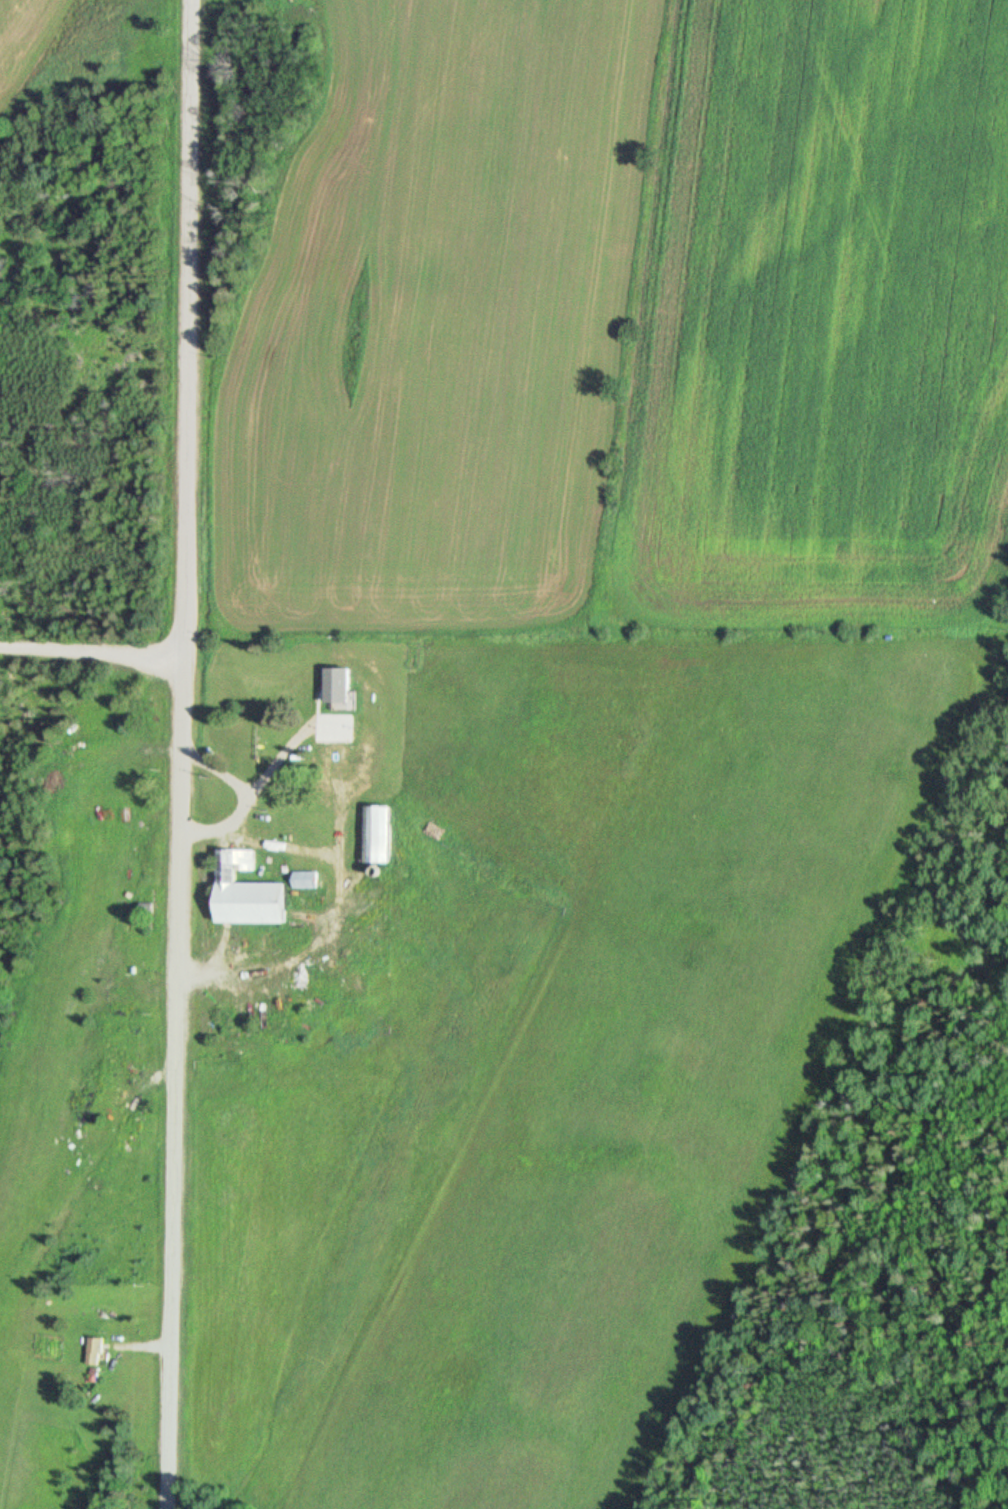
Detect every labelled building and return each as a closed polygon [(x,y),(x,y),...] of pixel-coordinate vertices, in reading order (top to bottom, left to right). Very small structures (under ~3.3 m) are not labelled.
[(326,669),(326,704),(349,704),(349,669),(326,669)] [(219,853),(220,926),(289,926),(288,884),(255,885),(255,852),(219,853)] [(103,1339),(88,1338),(87,1366),(102,1366),(103,1339)]
